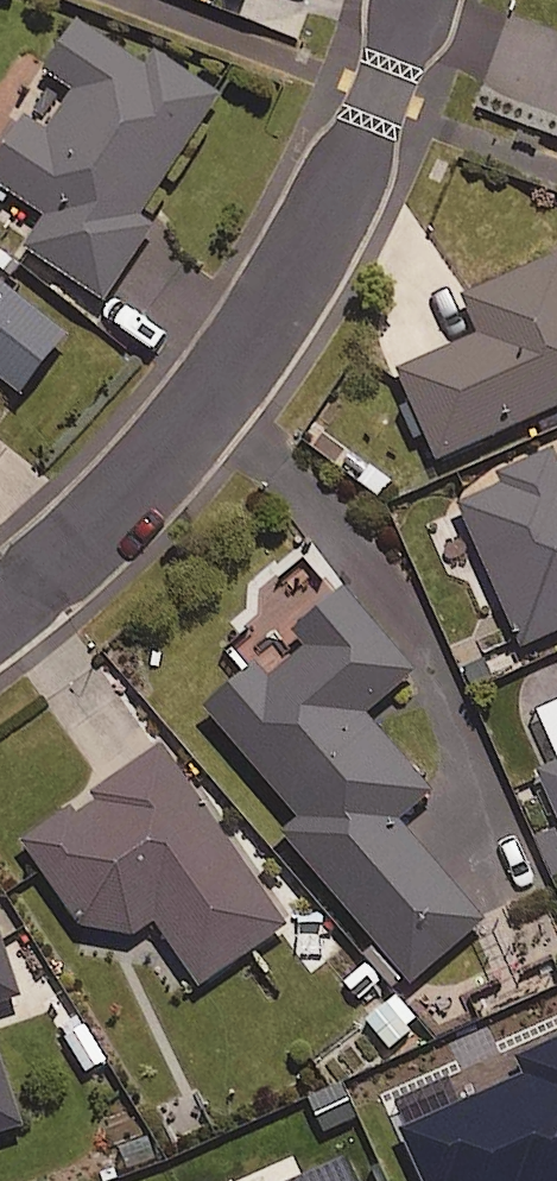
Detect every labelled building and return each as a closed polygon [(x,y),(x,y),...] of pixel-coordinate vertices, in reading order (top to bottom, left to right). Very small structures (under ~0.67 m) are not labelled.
[(82,25),(50,74),(79,94),(52,136),(32,123),(0,172),(0,187),(50,220),(29,252),(109,305),(157,231),(143,221),(223,99),(162,59),(132,58),(82,25)] [(465,301),(482,340),(402,375),(441,464),(556,413),(556,261),(465,301)] [(26,399),(49,369),(76,390),(103,357),(0,276),(0,379),(26,399)] [(462,509),(525,650),(556,635),(556,467),(462,509)] [(418,678),(348,595),(301,635),(313,649),(273,683),(263,671),(212,714),(305,825),(288,840),(414,989),(486,928),(403,829),(436,800),(368,720),(418,678)] [(289,930),(164,750),(27,845),(86,931),(135,940),(158,924),(203,990),(289,930)] [(543,776),(556,808),(556,770),(543,776)] [(22,1000),(0,936),(0,1007),(22,1000)] [(425,1020),(396,996),(370,1027),(399,1051),(425,1020)] [(24,1131),(0,1061),(0,1139),(24,1131)]
